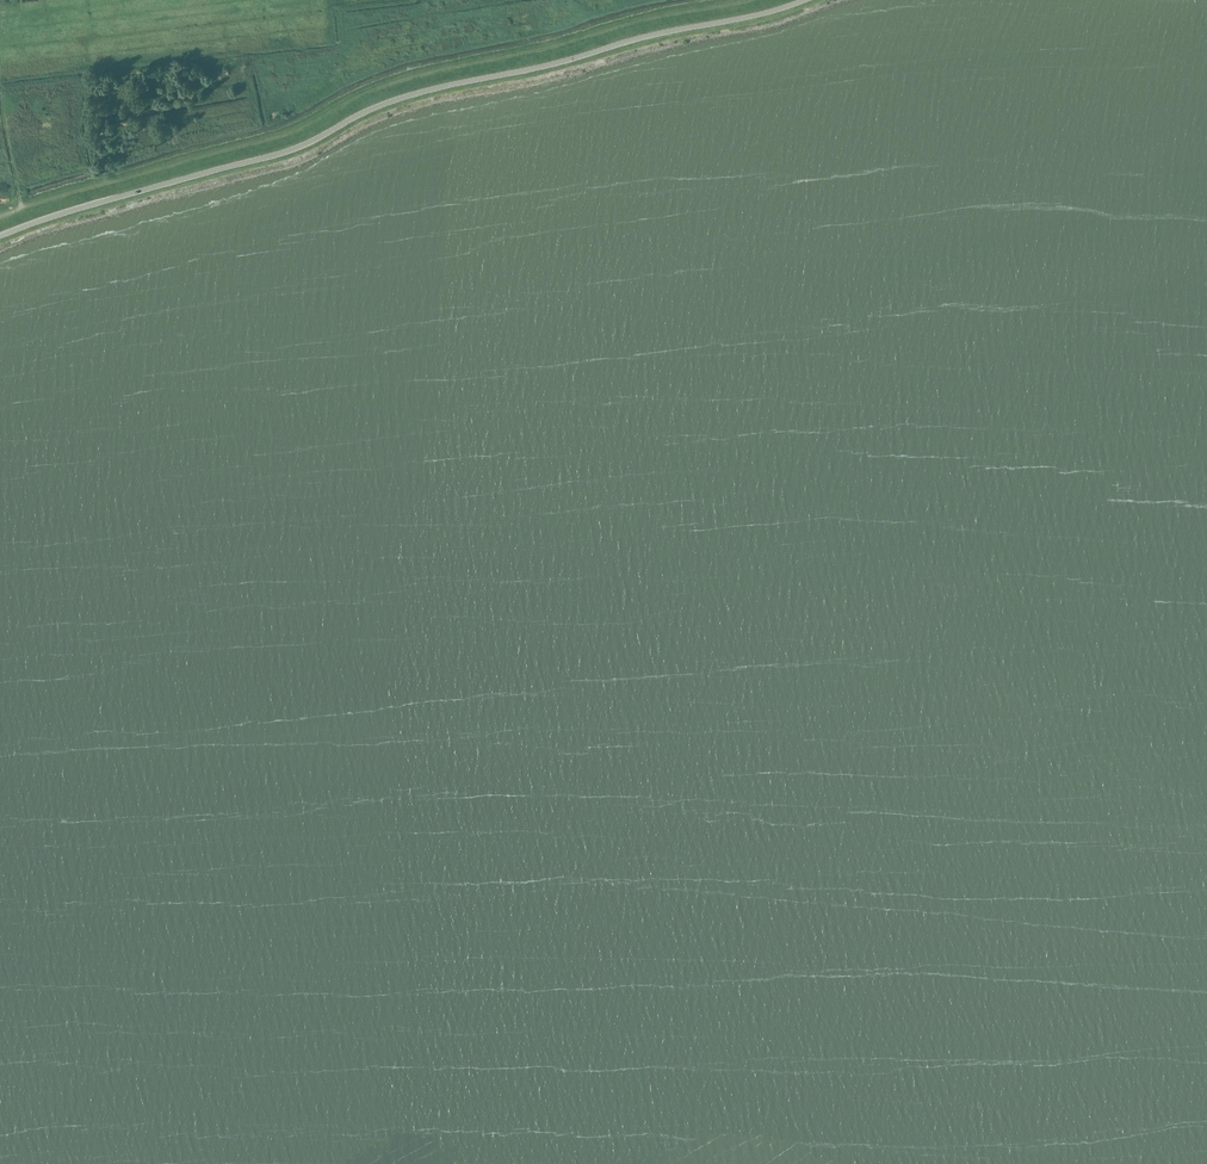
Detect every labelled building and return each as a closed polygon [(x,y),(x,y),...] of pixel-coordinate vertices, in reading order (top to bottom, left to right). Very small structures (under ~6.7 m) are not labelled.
[(356,100),(360,108),(367,104),(363,97),(356,100)]
